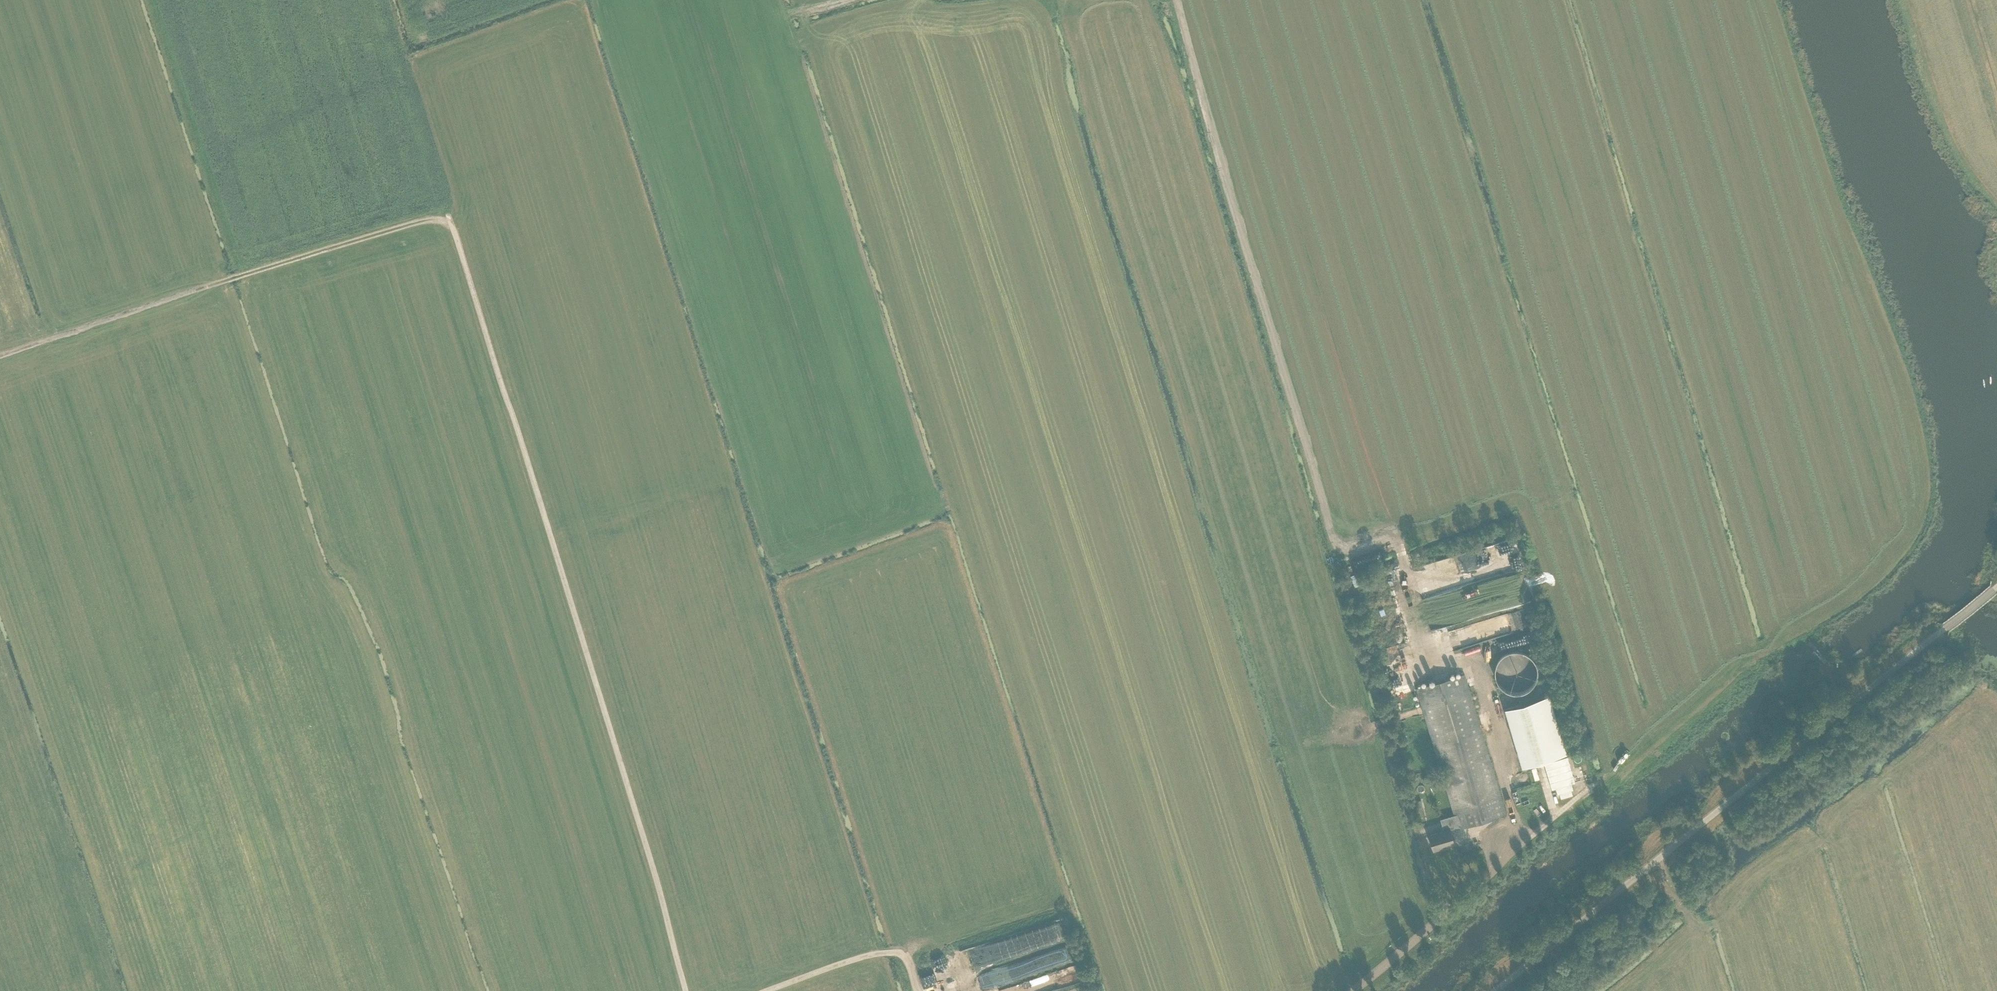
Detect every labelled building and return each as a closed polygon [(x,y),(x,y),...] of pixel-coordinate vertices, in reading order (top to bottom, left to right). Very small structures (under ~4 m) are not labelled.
[(1410,623),(1417,621),(1405,575),(1397,577),(1410,623)] [(1371,611),(1376,608),(1371,596),(1366,599),(1371,611)] [(1487,617),(1491,634),(1523,626),(1519,609),(1487,617)] [(1517,694),(1520,694),(1523,693),(1526,692),(1528,690),(1531,689),(1533,686),(1535,684),(1536,681),(1537,678),(1538,675),(1538,672),(1538,669),(1537,666),(1536,664),(1534,661),(1533,659),(1530,656),(1528,655),(1525,653),(1523,652),(1520,651),(1517,651),(1514,651),(1511,652),(1508,653),(1505,654),(1503,656),(1501,658),(1499,660),(1497,663),(1496,665),(1495,668),(1495,671),(1495,674),(1495,677),(1496,680),(1497,683),(1499,685),(1501,687),(1503,689),(1505,691),(1508,692),(1511,693),(1514,694),(1517,694)] [(1457,830),(1506,815),(1465,675),(1417,690),(1454,816),(1441,820),(1444,832),(1429,836),(1434,851),(1453,845),(1449,831),(1457,828),(1457,830)] [(1505,709),(1522,767),(1566,754),(1549,696),(1505,709)] [(1567,757),(1544,763),(1552,790),(1556,788),(1557,794),(1559,794),(1561,798),(1572,795),(1571,790),(1573,789),(1571,784),(1575,782),(1567,757)] [(1068,940),(1039,951),(1045,969),(1075,958),(1068,940)] [(1034,980),(1027,980),(1027,983),(1019,984),(1019,979),(1018,979),(1018,978),(1015,978),(1016,989),(1003,990),(1035,990),(1034,980)]
